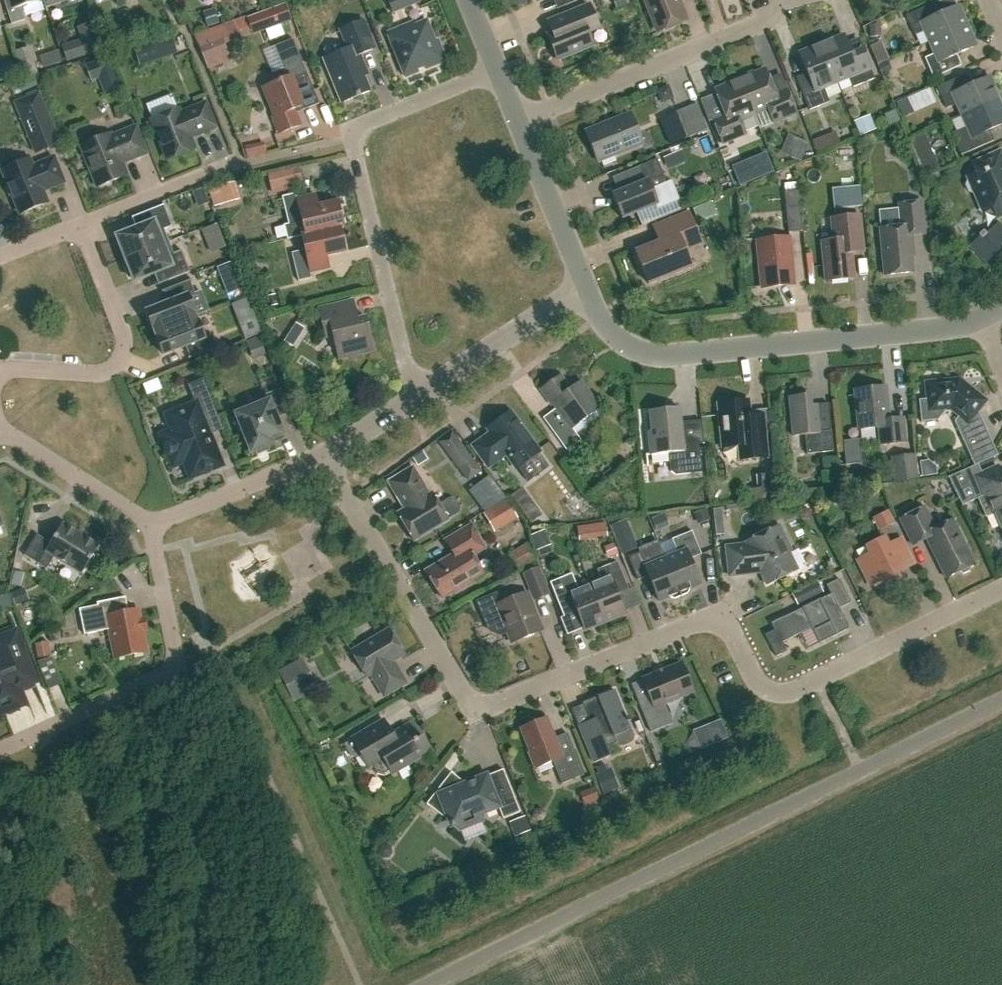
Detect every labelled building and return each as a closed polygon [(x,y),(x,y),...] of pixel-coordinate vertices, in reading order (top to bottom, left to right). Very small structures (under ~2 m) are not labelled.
[(43,1),(43,0),(3,0),(11,25),(25,20),(21,8),(43,1)] [(391,13),(418,1),(417,0),(385,0),(391,13)] [(658,32),(686,21),(677,0),(645,0),(658,32)] [(291,20),(285,3),(245,17),(251,33),(291,20)] [(929,42),(966,26),(958,6),(938,14),(933,3),(906,16),(914,34),(924,30),(929,42)] [(598,28),(589,4),(564,15),(568,26),(547,35),(557,60),(593,46),(587,33),(598,28)] [(375,48),(364,20),(339,30),(347,49),(323,59),(341,103),(370,91),(360,64),(363,63),(360,54),(375,48)] [(101,49),(92,21),(77,26),(81,39),(61,45),(65,60),(101,49)] [(434,42),(426,21),(414,26),(413,22),(387,33),(405,77),(446,61),(438,40),(434,42)] [(975,46),(966,26),(929,42),(934,54),(924,58),(933,78),(961,66),(956,55),(975,46)] [(200,44),(210,71),(235,62),(225,35),(200,44)] [(821,44),(836,82),(848,77),(852,88),(874,79),(863,50),(852,55),(844,35),(821,44)] [(319,104),(292,38),(273,46),(286,78),(263,88),(274,116),(272,117),(279,134),(300,125),(294,110),(301,106),(303,110),(319,104)] [(836,82),(821,44),(799,54),(807,73),(796,78),(809,110),(829,102),(823,87),(836,82)] [(30,47),(19,52),(27,72),(38,67),(30,47)] [(120,89),(107,54),(84,63),(91,81),(98,78),(105,95),(120,89)] [(752,72),(739,78),(754,116),(768,110),(773,123),(796,114),(786,89),(775,94),(764,69),(753,74),(752,72)] [(961,115),(999,99),(989,77),(970,85),(965,75),(937,87),(946,108),(956,104),(961,115)] [(740,121),(754,116),(739,78),(725,84),(726,85),(714,90),(724,115),(713,120),(722,144),(745,135),(740,121)] [(905,99),(895,103),(901,118),(912,114),(905,99)] [(999,99),(961,115),(967,127),(952,133),(962,155),(994,141),(989,130),(1001,124),(1001,107),(999,99)] [(706,129),(695,103),(673,113),(684,138),(706,129)] [(214,127),(205,104),(179,114),(177,110),(151,120),(167,159),(193,149),(188,137),(214,127)] [(59,144),(45,111),(24,120),(37,153),(59,144)] [(642,144),(629,113),(586,131),(598,161),(642,144)] [(862,137),(879,131),(873,115),(856,122),(862,137)] [(147,153),(136,126),(111,136),(110,133),(80,146),(96,187),(127,175),(122,163),(147,153)] [(823,137),(812,141),(817,154),(828,149),(823,137)] [(799,139),(791,158),(800,162),(808,143),(799,139)] [(714,143),(700,149),(704,159),(719,154),(714,143)] [(268,145),(249,150),(251,159),(270,154),(268,145)] [(1000,151),(972,163),(976,172),(967,176),(968,180),(967,181),(965,185),(968,192),(972,193),(974,193),(983,213),(992,209),(996,218),(1001,216),(1001,156),(1000,151)] [(932,156),(919,161),(923,173),(937,167),(932,156)] [(839,158),(839,168),(859,167),(858,157),(839,158)] [(63,182),(53,158),(31,167),(28,159),(2,170),(8,184),(6,189),(9,196),(13,198),(20,214),(46,203),(41,191),(63,182)] [(667,184),(657,159),(631,170),(637,185),(612,195),(622,219),(657,204),(652,191),(667,184)] [(741,163),(729,168),(737,187),(749,183),(741,163)] [(289,172),(270,176),(273,188),(292,184),(289,172)] [(216,185),(219,205),(244,202),(241,182),(216,185)] [(800,231),(796,192),(783,193),(787,232),(800,231)] [(301,236),(343,226),(337,202),(310,208),(307,197),(296,199),(295,193),(282,197),(288,225),(283,226),(286,239),(301,236)] [(924,234),(921,202),(898,204),(900,226),(879,228),(884,275),(913,272),(911,247),(913,247),(912,235),(924,234)] [(701,222),(721,217),(717,203),(697,208),(701,222)] [(123,254),(125,259),(168,241),(164,229),(171,226),(163,205),(131,217),(136,228),(116,236),(118,241),(115,242),(120,255),(123,254)] [(701,243),(689,212),(653,227),(659,242),(635,252),(648,284),(691,267),(684,250),(701,243)] [(863,252),(859,215),(831,218),(833,240),(821,241),(825,281),(853,279),(851,253),(863,252)] [(995,222),(966,247),(982,265),(1001,247),(998,244),(1001,241),(1001,231),(995,222)] [(216,225),(203,230),(211,251),(224,246),(216,225)] [(343,226),(301,236),(304,250),(291,253),(298,281),(311,278),(310,272),(321,270),(318,258),(345,251),(339,228),(343,227),(343,226)] [(794,284),(789,237),(756,241),(761,288),(794,284)] [(173,253),(168,241),(125,259),(127,263),(124,264),(129,277),(132,276),(134,281),(153,273),(158,284),(189,272),(181,250),(173,253)] [(232,261),(217,266),(227,293),(242,287),(232,261)] [(146,311),(154,333),(195,317),(187,296),(194,293),(190,281),(192,280),(191,279),(161,291),(162,292),(164,292),(168,302),(146,311)] [(230,304),(241,332),(256,327),(246,298),(230,304)] [(358,321),(353,301),(318,309),(325,337),(333,335),(338,359),(373,350),(366,319),(358,321)] [(195,317),(154,333),(163,355),(185,346),(189,357),(187,358),(188,359),(218,347),(217,346),(215,347),(211,335),(203,338),(195,317)] [(298,323),(292,333),(301,338),(307,329),(298,323)] [(569,390),(559,376),(541,390),(551,404),(553,403),(556,408),(543,418),(566,451),(580,440),(571,428),(599,408),(580,382),(569,390)] [(215,411),(202,379),(188,385),(195,404),(171,413),(177,429),(161,435),(173,466),(184,461),(190,477),(221,465),(202,416),(215,411)] [(966,391),(953,380),(930,382),(925,388),(928,411),(950,409),(958,416),(954,421),(973,464),(997,454),(978,411),(982,405),(982,398),(973,390),(966,391)] [(888,419),(885,387),(855,390),(859,430),(878,428),(880,445),(905,442),(903,418),(888,419)] [(288,412),(279,390),(265,396),(267,401),(235,414),(236,417),(233,418),(237,430),(241,429),(251,452),(255,451),(256,454),(268,450),(267,446),(271,444),(269,439),(282,434),(275,417),(288,412)] [(811,405),(810,394),(788,397),(792,436),(804,435),(806,454),(833,451),(828,403),(811,405)] [(762,413),(749,415),(748,401),(718,404),(722,450),(724,451),(739,450),(740,460),(767,457),(764,431),(762,413)] [(682,442),(679,408),(649,411),(651,428),(648,432),(651,455),(669,453),(670,472),(675,475),(701,472),(698,440),(682,442)] [(539,452),(510,412),(487,429),(491,433),(473,446),(488,467),(506,454),(516,468),(539,452)] [(468,446),(475,438),(464,429),(450,445),(466,459),(473,451),(468,446)] [(916,480),(913,453),(889,456),(891,482),(916,480)] [(961,505),(976,499),(984,517),(995,513),(1001,528),(1001,478),(997,466),(982,473),(978,465),(949,478),(961,505)] [(416,480),(409,470),(389,482),(396,492),(416,480)] [(428,496),(418,479),(395,493),(405,510),(397,514),(413,540),(457,514),(459,508),(454,500),(448,499),(438,504),(432,494),(428,496)] [(506,500),(484,513),(490,522),(493,520),(499,530),(517,519),(506,500)] [(720,507),(711,508),(714,534),(722,533),(720,507)] [(934,528),(924,507),(900,520),(913,546),(926,539),(946,578),(959,572),(963,574),(969,571),(969,566),(974,564),(952,519),(934,528)] [(894,510),(876,517),(882,532),(900,525),(894,510)] [(624,519),(610,525),(621,553),(635,547),(624,519)] [(98,546),(62,524),(50,543),(36,534),(24,555),(46,569),(54,556),(81,573),(98,546)] [(581,539),(609,538),(608,524),(580,526),(581,539)] [(482,545),(471,525),(445,540),(453,554),(425,571),(441,598),(456,590),(457,593),(469,586),(467,583),(483,574),(470,552),(482,545)] [(791,550),(778,525),(745,542),(746,544),(725,547),(729,576),(747,574),(747,572),(759,571),(766,585),(797,570),(788,552),(791,550)] [(677,553),(665,558),(680,597),(687,594),(689,589),(699,585),(689,559),(701,554),(691,531),(671,539),(677,553)] [(887,545),(883,537),(866,546),(870,554),(857,560),(870,586),(883,579),(887,588),(904,579),(900,571),(913,564),(900,539),(887,545)] [(519,567),(537,560),(532,546),(514,553),(519,567)] [(680,597),(665,558),(653,563),(649,555),(641,558),(639,552),(628,557),(637,580),(648,576),(659,601),(668,597),(674,600),(680,597)] [(589,585),(604,622),(625,614),(617,595),(628,590),(617,562),(597,570),(601,580),(589,585)] [(549,595),(537,566),(521,573),(533,601),(549,595)] [(584,630),(604,622),(589,585),(578,589),(571,574),(549,582),(563,617),(576,611),(584,630)] [(851,603),(839,579),(826,585),(830,594),(820,600),(819,599),(802,608),(782,618),(771,623),(774,630),(765,635),(776,657),(786,652),(782,643),(792,638),(792,637),(811,628),(819,644),(837,635),(849,629),(839,609),(851,603)] [(542,631),(525,589),(498,600),(496,594),(477,602),(489,630),(499,635),(507,632),(511,643),(542,631)] [(128,612),(125,597),(96,602),(97,605),(78,609),(83,634),(109,629),(115,658),(146,652),(138,610),(128,612)] [(403,654),(388,630),(352,652),(366,676),(370,674),(384,696),(405,683),(392,661),(403,654)] [(16,631),(0,637),(0,658),(2,664),(0,665),(0,713),(17,707),(12,695),(17,689),(35,681),(16,631)] [(50,655),(47,641),(34,644),(37,658),(50,655)] [(296,700),(320,688),(305,660),(282,671),(296,700)] [(693,692),(681,663),(641,679),(649,697),(638,702),(650,731),(669,723),(662,705),(693,692)] [(633,736),(614,690),(582,703),(589,721),(578,726),(593,763),(610,756),(607,747),(633,736)] [(718,719),(708,723),(716,740),(725,736),(718,719)] [(431,751),(422,736),(416,739),(415,738),(414,739),(406,726),(391,734),(383,720),(351,739),(369,769),(371,767),(376,774),(384,776),(391,773),(392,774),(431,751)] [(561,756),(547,722),(522,731),(530,751),(527,753),(533,768),(552,761),(561,784),(583,775),(574,751),(561,756)] [(610,769),(594,775),(602,795),(617,789),(610,769)] [(520,812),(503,770),(466,784),(450,773),(426,804),(443,817),(446,813),(451,825),(453,824),(459,830),(481,821),(482,813),(499,806),(504,818),(520,812)]
